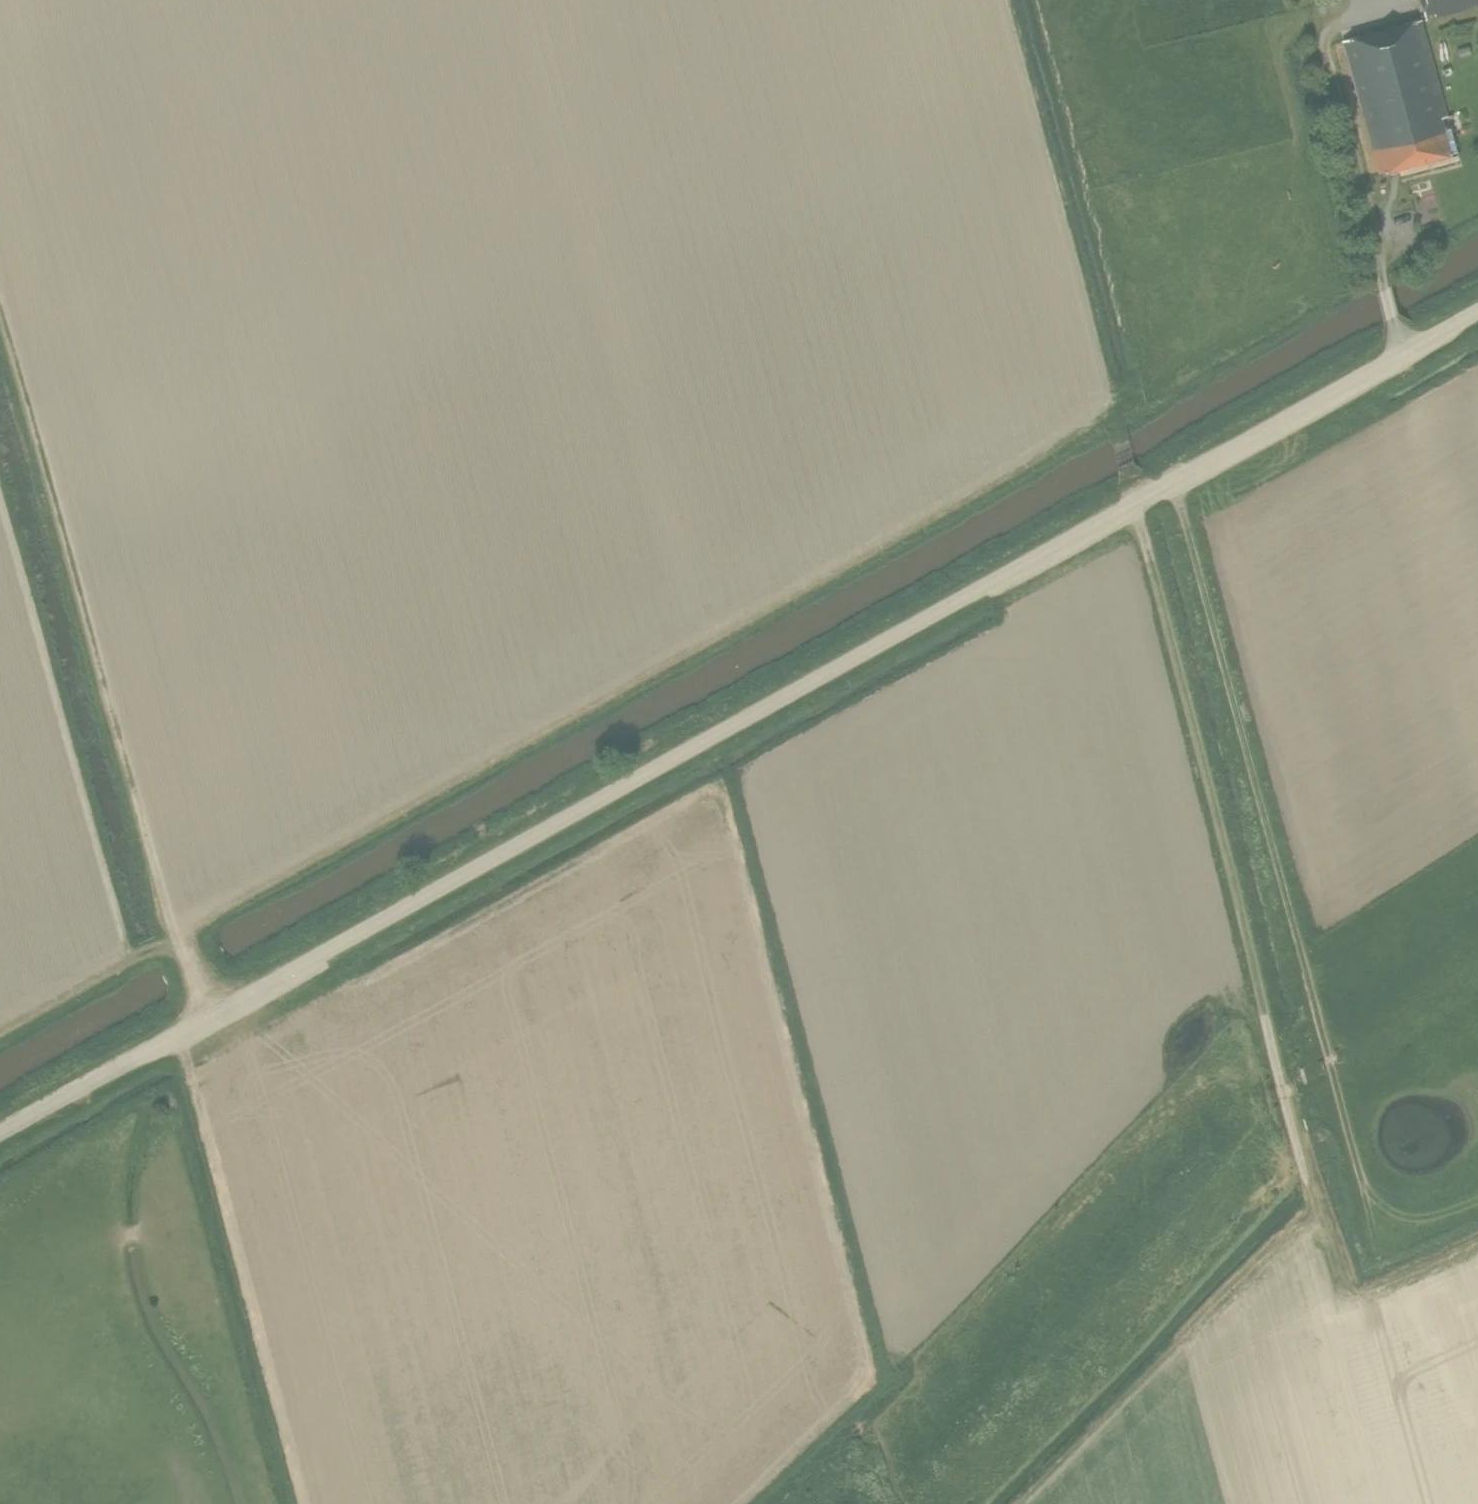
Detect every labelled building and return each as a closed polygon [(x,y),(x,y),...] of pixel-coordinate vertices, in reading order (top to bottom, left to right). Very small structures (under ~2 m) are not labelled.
[(1448,116),(1422,21),(1344,40),(1380,173),(1452,154),(1442,118),(1448,116)]
